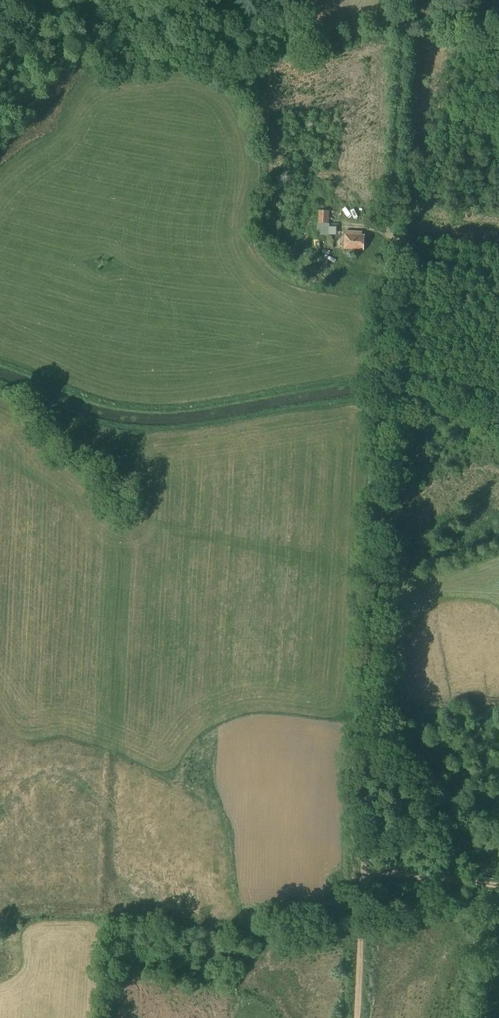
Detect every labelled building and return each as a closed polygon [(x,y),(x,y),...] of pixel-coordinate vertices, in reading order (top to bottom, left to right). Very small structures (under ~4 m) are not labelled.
[(330,235),(330,224),(329,224),(329,212),(318,211),(318,235),(330,235)] [(364,250),(365,235),(362,235),(362,232),(346,231),(345,249),(364,250)]
